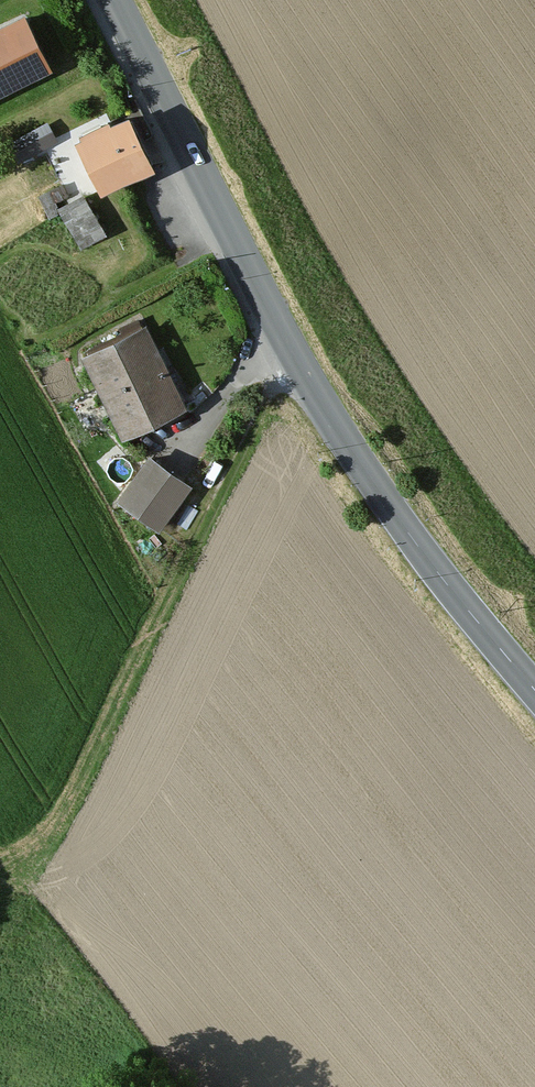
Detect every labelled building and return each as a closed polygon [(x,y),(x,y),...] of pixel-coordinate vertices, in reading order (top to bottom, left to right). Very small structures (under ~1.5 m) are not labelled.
[(0,39),(0,103),(58,75),(33,23),(0,39)] [(138,126),(84,152),(108,201),(162,176),(138,126)] [(45,131),(19,144),(28,162),(54,150),(45,131)] [(96,191),(64,201),(76,237),(108,226),(96,191)] [(147,334),(88,362),(124,441),(184,414),(147,334)] [(189,493),(145,463),(114,508),(158,538),(189,493)]
